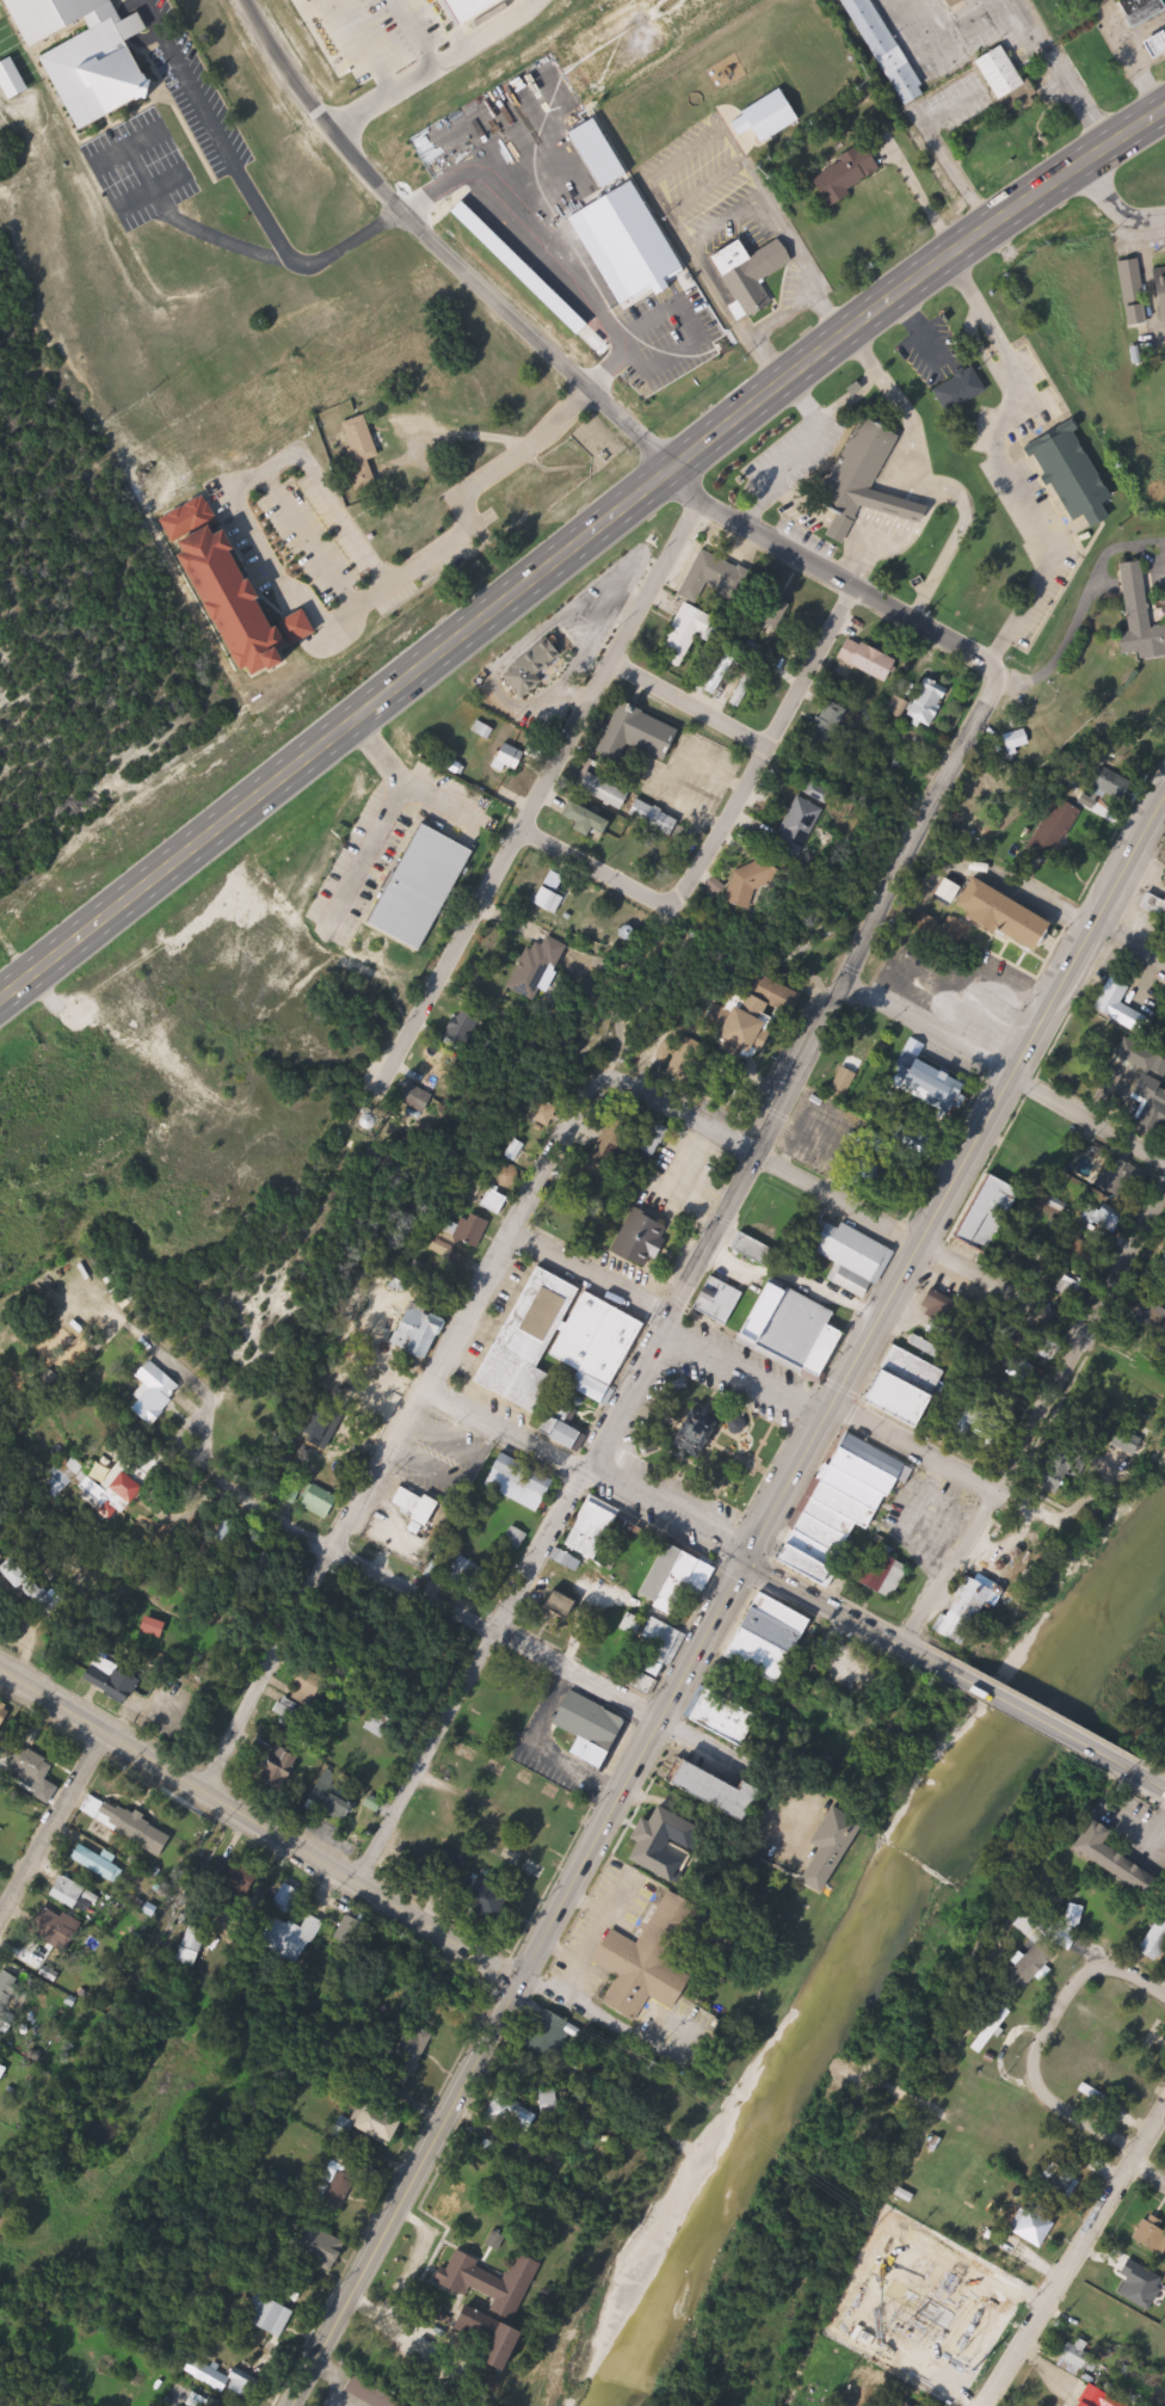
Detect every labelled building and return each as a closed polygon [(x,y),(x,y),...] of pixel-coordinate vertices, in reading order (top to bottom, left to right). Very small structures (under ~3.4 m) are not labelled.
[(30,49),(6,0),(114,0),(124,20),(144,11),(153,30),(135,38),(161,91),(80,130),(43,55),(93,30),(88,21),(30,49)] [(457,29),(504,0),(440,0),(457,29)] [(907,107),(849,0),(877,0),(929,96),(907,107)] [(954,8),(949,0),(969,0),(954,8)] [(1123,1),(1126,0),(1164,0),(1164,15),(1136,29),(1123,1)] [(1151,42),(1164,34),(1164,55),(1159,59),(1151,42)] [(1029,86),(1001,99),(981,57),(1010,44),(1029,86)] [(734,117),(754,107),(773,152),(753,160),(734,117)] [(832,202),(818,177),(871,144),(886,170),(832,202)] [(765,279),(782,309),(756,325),(751,316),(740,321),(732,307),(740,302),(715,257),(746,239),(756,256),(784,239),(797,261),(765,279)] [(1141,260),(1152,322),(1130,326),(1120,264),(1141,260)] [(1154,270),(1164,268),(1164,318),(1163,319),(1154,270)] [(936,392),(974,365),(991,390),(953,416),(936,392)] [(867,500),(847,543),(827,535),(837,513),(822,506),(864,414),(904,433),(880,486),(936,511),(927,528),(867,500)] [(382,456),(371,459),(378,484),(364,488),(343,424),(369,416),(382,456)] [(1073,524),(1034,449),(1079,425),(1118,500),(1110,504),(1117,518),(1098,529),(1091,515),(1073,524)] [(158,516),(179,555),(171,560),(241,687),(285,663),(279,651),(310,633),(298,613),(270,628),(214,527),(222,523),(204,491),(158,516)] [(713,579),(701,604),(682,595),(703,549),(756,574),(746,595),(713,579)] [(1157,628),(1164,627),(1164,656),(1153,658),(1152,651),(1133,653),(1130,633),(1135,632),(1127,564),(1149,561),(1157,628)] [(722,620),(711,641),(701,635),(690,656),(667,644),(689,602),(722,620)] [(893,682),(842,659),(852,636),(904,659),(893,682)] [(553,675),(524,724),(505,713),(534,664),(553,675)] [(893,710),(901,694),(920,703),(932,679),(957,693),(937,732),(893,710)] [(685,731),(671,762),(625,742),(640,710),(685,731)] [(1017,750),(1013,737),(1035,730),(1040,743),(1017,750)] [(528,751),(522,770),(499,763),(505,744),(528,751)] [(582,789),(592,773),(635,794),(625,811),(582,789)] [(818,848),(787,835),(803,796),(834,808),(818,848)] [(599,829),(596,837),(563,819),(574,799),(618,822),(611,835),(599,829)] [(430,952),(372,925),(423,822),(479,849),(430,952)] [(1034,851),(1044,827),(1062,836),(1053,860),(1034,851)] [(744,863),(790,870),(787,892),(771,890),(768,909),(738,904),(744,863)] [(978,879),(1062,922),(1047,952),(962,909),(978,879)] [(1152,894),(1164,898),(1164,916),(1147,910),(1152,894)] [(545,1002),(517,990),(524,973),(532,977),(549,936),(569,944),(545,1002)] [(756,1057),(727,1035),(762,989),(778,1002),(768,1017),(779,1026),(756,1057)] [(492,1023),(475,1048),(451,1033),(468,1008),(492,1023)] [(1153,1083),(1164,1087),(1164,1110),(1135,1101),(1145,1070),(1117,1062),(1124,1039),(1163,1052),(1153,1083)] [(956,1112),(908,1091),(921,1062),(969,1082),(956,1112)] [(439,1115),(407,1102),(415,1083),(448,1096),(439,1115)] [(559,1149),(576,1149),(576,1110),(559,1110),(559,1149)] [(591,1168),(615,1113),(637,1124),(615,1177),(591,1168)] [(1121,1199),(1099,1183),(1120,1155),(1153,1177),(1144,1190),(1133,1183),(1121,1199)] [(962,1238),(997,1176),(1023,1192),(990,1254),(962,1238)] [(504,1216),(485,1206),(494,1188),(512,1199),(504,1216)] [(614,1249),(636,1207),(674,1229),(652,1270),(614,1249)] [(446,1233),(452,1220),(462,1225),(469,1211),(492,1222),(480,1249),(446,1233)] [(839,1262),(809,1248),(824,1218),(843,1227),(844,1224),(894,1248),(870,1300),(831,1281),(839,1262)] [(776,1270),(735,1249),(744,1232),(784,1254),(776,1270)] [(649,1321),(617,1387),(617,1392),(610,1407),(577,1391),(577,1387),(584,1372),(557,1359),(542,1368),(557,1377),(566,1423),(586,1433),(578,1448),(544,1432),(544,1414),(481,1384),(537,1267),(649,1321)] [(697,1313),(711,1278),(762,1298),(768,1281),(840,1310),(834,1327),(844,1331),(825,1379),(739,1344),(744,1333),(697,1313)] [(433,1362),(408,1352),(413,1337),(372,1322),(383,1293),(450,1318),(433,1362)] [(178,1399),(158,1427),(135,1410),(152,1387),(138,1378),(152,1361),(178,1380),(168,1392),(178,1399)] [(405,1398),(383,1430),(340,1401),(362,1370),(405,1398)] [(677,1447),(691,1409),(725,1421),(710,1459),(677,1447)] [(1114,1442),(1123,1426),(1149,1441),(1140,1458),(1114,1442)] [(877,1534),(862,1527),(833,1587),(787,1565),(847,1434),(911,1464),(877,1534)] [(475,1440),(475,1459),(456,1458),(456,1440),(475,1440)] [(87,1467),(58,1502),(43,1489),(72,1454),(87,1467)] [(559,1481),(542,1514),(489,1488),(506,1454),(559,1481)] [(105,1485),(121,1466),(149,1489),(129,1514),(111,1500),(101,1512),(80,1495),(94,1477),(105,1485)] [(433,1527),(395,1504),(407,1484),(445,1507),(433,1527)] [(304,1508),(315,1485),(344,1497),(333,1521),(304,1508)] [(622,1514),(600,1562),(567,1546),(590,1499),(622,1514)] [(720,1568),(705,1596),(691,1589),(677,1614),(641,1595),(670,1542),(720,1568)] [(912,1569),(892,1601),(857,1580),(877,1547),(912,1569)] [(6,1586),(0,1581),(0,1552),(20,1565),(6,1586)] [(444,1558),(458,1563),(461,1556),(493,1570),(481,1599),(436,1579),(444,1558)] [(941,1633),(968,1575),(1000,1589),(974,1648),(941,1633)] [(64,1606),(54,1617),(29,1592),(39,1581),(64,1606)] [(816,1618),(787,1685),(732,1661),(762,1594),(816,1618)] [(654,1618),(685,1631),(657,1698),(627,1686),(635,1668),(643,1672),(655,1642),(625,1630),(631,1614),(652,1623),(654,1618)] [(144,1632),(149,1617),(171,1623),(166,1639),(144,1632)] [(144,1676),(134,1703),(86,1682),(98,1656),(144,1676)] [(751,1748),(697,1724),(711,1691),(765,1715),(751,1748)] [(609,1772),(586,1761),(594,1743),(559,1725),(574,1693),(633,1722),(609,1772)] [(313,1731),(277,1713),(282,1703),(319,1721),(313,1731)] [(13,1712),(0,1733),(0,1704),(13,1712)] [(275,1782),(278,1774),(248,1761),(258,1736),(306,1756),(292,1789),(275,1782)] [(56,1765),(41,1792),(7,1773),(21,1746),(56,1765)] [(754,1792),(758,1784),(773,1792),(757,1823),(679,1784),(691,1760),(754,1792)] [(326,1809),(327,1807),(312,1795),(328,1771),(341,1780),(334,1790),(359,1808),(347,1825),(326,1809)] [(97,1821),(107,1801),(179,1836),(168,1857),(97,1821)] [(679,1841),(674,1852),(694,1860),(684,1883),(633,1860),(658,1804),(708,1826),(697,1850),(679,1841)] [(1147,1896),(1077,1847),(1096,1820),(1118,1835),(1110,1847),(1158,1879),(1147,1896)] [(130,1866),(119,1885),(75,1859),(85,1842),(105,1856),(107,1853),(130,1866)] [(214,1873),(227,1852),(264,1877),(251,1897),(214,1873)] [(103,1899),(90,1918),(51,1891),(64,1872),(103,1899)] [(294,1915),(273,1906),(284,1883),(304,1893),(294,1915)] [(506,1912),(495,1901),(505,1890),(517,1901),(506,1912)] [(643,1945),(671,1890),(707,1908),(678,1964),(698,1974),(679,2011),(653,1998),(641,2020),(608,2004),(621,1976),(598,1964),(616,1931),(643,1945)] [(70,1949),(36,1928),(48,1907),(82,1927),(70,1949)] [(1140,1952),(1164,1911),(1164,1961),(1163,1965),(1140,1952)] [(316,1936),(306,1953),(267,1933),(277,1914),(316,1936)] [(1060,1953),(1025,1989),(1010,1975),(1040,1945),(1027,1932),(1031,1926),(1044,1939),(1060,1953)] [(13,2007),(0,2000),(0,1979),(4,1973),(26,1985),(13,2007)] [(1016,2014),(982,2055),(970,2045),(1004,2005),(1016,2014)] [(557,2016),(557,2054),(538,2054),(538,2016),(557,2016)] [(436,2039),(409,2087),(387,2075),(413,2026),(436,2039)] [(10,2067),(0,2083),(0,2061),(10,2067)] [(1114,2111),(1081,2091),(1086,2082),(1118,2103),(1114,2111)] [(557,2090),(557,2112),(547,2112),(547,2090),(557,2090)] [(506,2092),(545,2116),(534,2134),(516,2123),(511,2130),(491,2117),(506,2092)] [(411,2122),(399,2147),(362,2128),(374,2104),(411,2122)] [(1043,2248),(1016,2230),(1031,2207),(1060,2225),(1043,2248)] [(1148,2217),(1164,2229),(1164,2255),(1163,2258),(1134,2238),(1148,2217)] [(350,2239),(338,2271),(300,2257),(302,2251),(288,2245),(297,2220),(350,2239)] [(438,2278),(445,2266),(450,2269),(460,2251),(525,2289),(534,2273),(541,2278),(532,2293),(545,2300),(531,2324),(475,2291),(470,2299),(438,2278)] [(247,2319),(261,2290),(300,2310),(285,2338),(247,2319)] [(507,2318),(500,2340),(464,2327),(471,2306),(507,2318)] [(1084,2368),(1079,2377),(1059,2367),(1071,2343),(1103,2358),(1096,2374),(1084,2368)] [(229,2386),(240,2368),(264,2383),(252,2401),(229,2386)] [(412,2404),(411,2405),(374,2405),(346,2390),(356,2374),(412,2404)] [(1111,2394),(1104,2405),(1079,2405),(1092,2383),(1111,2394)]
